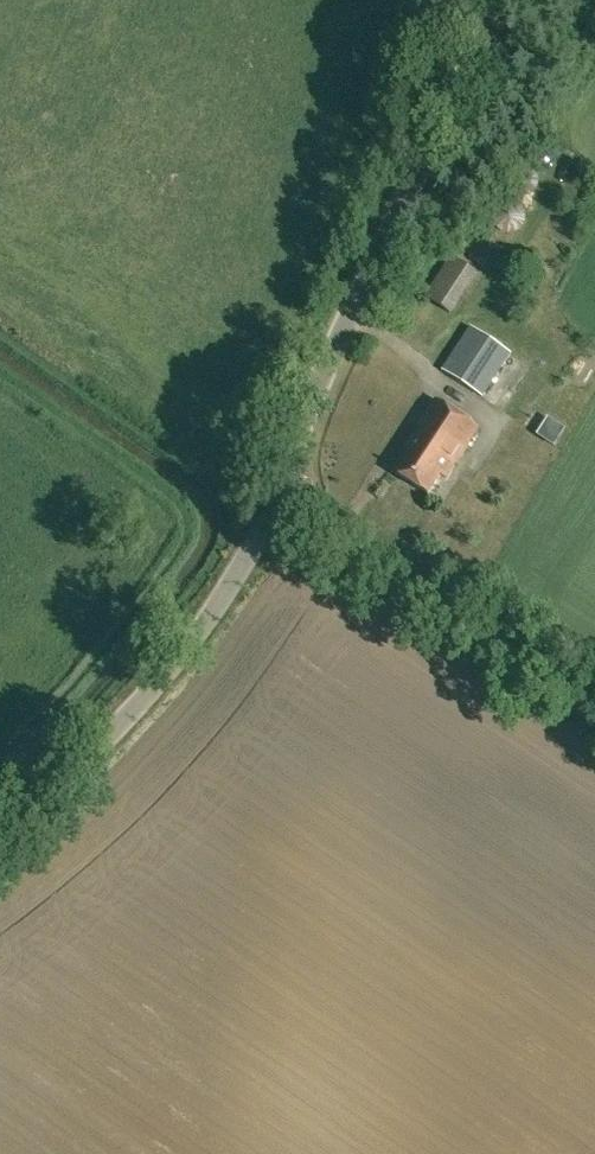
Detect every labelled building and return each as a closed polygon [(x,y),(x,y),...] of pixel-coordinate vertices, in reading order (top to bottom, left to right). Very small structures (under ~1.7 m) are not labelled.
[(520,193),(530,194),(538,186),(538,176),(530,167),(520,168),(513,174),(511,181),(513,187),(520,193)] [(424,296),(449,312),(474,272),(450,256),(424,296)] [(443,369),(484,396),(512,353),(470,326),(443,369)] [(396,472),(429,493),(442,474),(447,478),(480,428),(436,399),(404,448),(409,452),(396,472)] [(553,446),(564,429),(546,418),(535,435),(553,446)]
